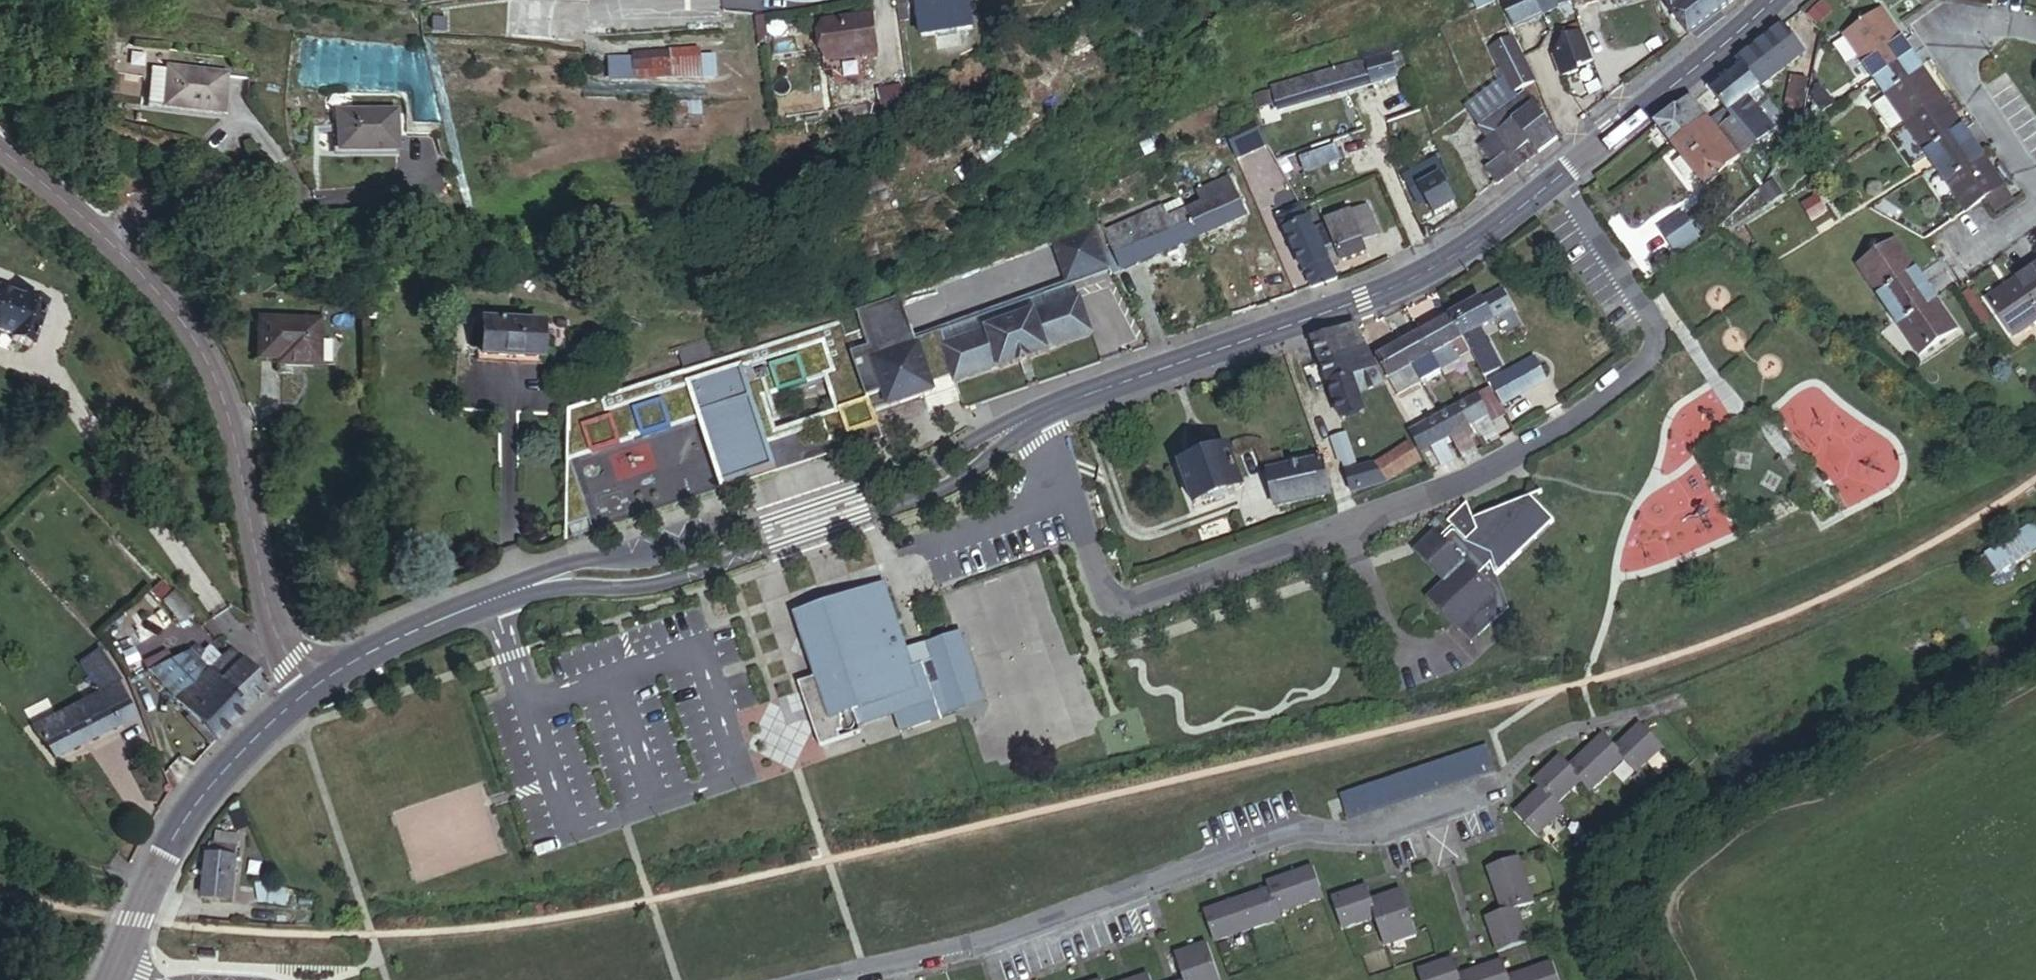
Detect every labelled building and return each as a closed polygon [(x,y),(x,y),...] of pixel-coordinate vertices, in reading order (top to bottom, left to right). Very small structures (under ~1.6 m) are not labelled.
[(588,0),(531,0),(531,3),(513,3),(512,25),(587,27),(588,0)] [(953,0),(908,0),(908,14),(954,10),(953,0)] [(1512,22),(1544,9),(1540,0),(1504,0),(1512,22)] [(1544,9),(1567,0),(1540,0),(1544,9)] [(1685,34),(1728,0),(1669,0),(1685,34)] [(861,40),(857,3),(811,7),(814,43),(861,40)] [(1509,86),(1534,75),(1514,25),(1489,36),(1509,86)] [(1594,59),(1582,29),(1564,35),(1554,52),(1562,75),(1578,69),(1577,65),(1594,59)] [(633,35),(633,41),(633,62),(671,62),(672,34),(633,35)] [(704,40),(703,34),(672,34),(671,62),(717,62),(717,40),(704,40)] [(1846,60),(1876,102),(1915,75),(1883,34),(1846,60)] [(1397,67),(1389,39),(1387,40),(1386,38),(1346,52),(1349,59),(1356,79),(1397,67)] [(633,62),(633,41),(611,41),(611,62),(633,62)] [(1782,45),(1737,79),(1743,89),(1759,107),(1797,79),(1799,70),(1782,45)] [(1281,103),(1356,79),(1349,59),(1276,82),(1281,103)] [(232,107),(234,67),(173,64),(170,104),(232,107)] [(1867,123),(1891,155),(1907,145),(1944,116),(1915,75),(1876,102),(1883,112),(1867,123)] [(1481,164),(1492,181),(1512,166),(1487,132),(1500,122),(1495,113),(1510,102),(1518,110),(1529,101),(1516,88),(1473,120),(1483,135),(1473,141),(1486,158),(1481,164)] [(1713,110),(1751,160),(1770,145),(1748,116),(1759,107),(1743,89),(1713,110)] [(405,142),(406,96),(343,95),(342,140),(405,142)] [(1487,132),(1512,166),(1553,135),(1529,101),(1518,110),(1510,102),(1495,113),(1500,122),(1487,132)] [(1273,146),(1256,113),(1226,127),(1241,159),(1273,146)] [(1690,115),(1657,141),(1671,159),(1704,135),(1690,115)] [(1907,145),(1937,184),(1974,157),(1944,116),(1907,145)] [(1719,155),(1735,175),(1751,160),(1731,133),(1712,144),(1719,155)] [(1671,159),(1685,179),(1719,155),(1712,144),(1704,135),(1671,159)] [(1685,179),(1702,198),(1735,175),(1719,155),(1685,179)] [(1974,157),(1937,184),(1966,225),(2003,196),(1974,157)] [(1212,186),(1229,225),(1265,211),(1247,171),(1212,186)] [(1427,212),(1451,198),(1441,177),(1418,188),(1427,212)] [(1188,206),(1202,235),(1229,225),(1212,186),(1200,190),(1203,199),(1188,206)] [(1988,208),(2000,224),(2013,212),(2003,196),(1988,208)] [(1824,200),(1809,210),(1828,240),(1837,233),(1832,226),(1837,221),(1824,200)] [(1282,212),(1296,247),(1317,238),(1302,201),(1282,212)] [(1310,219),(1327,261),(1359,246),(1356,237),(1369,231),(1353,202),(1326,214),(1323,212),(1310,219)] [(1140,259),(1202,235),(1188,206),(1166,216),(1160,206),(1124,220),(1140,259)] [(1096,219),(1063,230),(1070,248),(1104,236),(1096,219)] [(1129,264),(1140,259),(1124,220),(1112,224),(1129,264)] [(1684,259),(1701,248),(1687,228),(1670,241),(1684,259)] [(1070,248),(1063,230),(1060,231),(1076,277),(1117,262),(1104,236),(1070,248)] [(1694,237),(1701,248),(1706,244),(1699,233),(1694,237)] [(1296,247),(1313,283),(1335,275),(1327,261),(1317,238),(1296,247)] [(1866,283),(1900,325),(1936,297),(1904,256),(1866,283)] [(207,277),(206,266),(196,266),(195,277),(207,277)] [(1076,276),(1047,286),(1051,301),(1082,291),(1076,276)] [(903,286),(843,307),(844,310),(874,404),(903,394),(900,387),(932,376),(929,368),(953,360),(958,374),(1095,327),(1082,291),(1051,301),(1046,287),(1021,295),(1020,293),(995,302),(996,304),(977,310),(977,308),(951,317),(952,319),(918,330),(903,286)] [(2035,343),(2035,287),(2004,311),(2032,346),(2035,343)] [(1463,296),(1435,315),(1447,338),(1455,350),(1465,344),(1461,339),(1466,335),(1462,330),(1479,319),(1477,316),(1492,305),(1480,288),(1465,299),(1463,296)] [(43,299),(18,291),(15,298),(0,293),(0,330),(3,331),(3,338),(28,346),(43,299)] [(1936,297),(1900,325),(1929,364),(1965,338),(1936,297)] [(480,342),(538,345),(538,301),(480,300),(480,342)] [(321,352),(320,304),(260,304),(260,344),(283,344),(283,353),(321,352)] [(565,398),(562,441),(584,434),(586,441),(630,428),(629,424),(637,422),(638,425),(697,407),(707,404),(721,452),(771,448),(766,433),(805,421),(822,416),(826,429),(828,434),(880,419),(874,404),(844,310),(731,345),(700,354),(603,385),(565,398)] [(1435,315),(1405,333),(1417,355),(1447,338),(1435,315)] [(693,332),(700,354),(731,345),(722,322),(693,332)] [(1350,347),(1341,330),(1301,345),(1308,364),(1350,347)] [(1405,333),(1386,344),(1399,366),(1417,355),(1405,333)] [(1447,338),(1417,355),(1426,370),(1455,350),(1447,338)] [(603,350),(603,342),(575,341),(574,348),(603,350)] [(1399,366),(1386,344),(1369,355),(1382,377),(1399,366)] [(1350,347),(1308,364),(1316,385),(1361,367),(1350,347)] [(1518,352),(1475,378),(1488,399),(1531,373),(1518,352)] [(1399,366),(1410,383),(1427,372),(1426,370),(1417,355),(1399,366)] [(1394,394),(1410,383),(1399,366),(1382,377),(1394,394)] [(1361,367),(1316,385),(1330,421),(1353,412),(1346,394),(1371,383),(1361,367)] [(1476,385),(1448,403),(1460,421),(1476,411),(1480,417),(1491,409),(1487,403),(1476,385)] [(1429,415),(1441,433),(1445,431),(1456,448),(1467,440),(1462,433),(1466,431),(1448,403),(1429,415)] [(707,404),(697,407),(718,479),(884,431),(880,419),(828,434),(826,429),(809,434),(805,421),(766,433),(771,448),(721,452),(707,404)] [(1399,432),(1412,452),(1441,433),(1429,415),(1399,432)] [(1333,437),(1319,441),(1327,465),(1341,460),(1333,437)] [(1364,464),(1336,474),(1343,494),(1378,481),(1409,457),(1395,439),(1364,464)] [(562,441),(559,511),(583,506),(562,441)] [(1219,445),(1169,461),(1179,491),(1196,486),(1197,490),(1213,485),(1211,481),(1228,475),(1219,445)] [(1321,497),(1310,463),(1262,479),(1274,513),(1321,497)] [(1450,618),(1467,633),(1490,604),(1477,565),(1529,507),(1505,484),(1458,518),(1441,499),(1425,519),(1429,524),(1416,537),(1411,532),(1394,552),(1425,579),(1410,599),(1442,628),(1450,618)] [(2035,547),(2035,522),(1984,550),(1995,570),(2035,547)] [(174,617),(185,606),(162,581),(148,591),(174,617)] [(889,582),(796,612),(815,676),(797,682),(818,746),(840,740),(838,736),(843,734),(839,718),(855,713),(858,726),(895,715),(900,734),(942,722),(932,689),(943,686),(936,664),(915,670),(889,582)] [(1458,642),(1467,633),(1450,618),(1442,628),(1458,642)] [(209,653),(197,642),(181,626),(142,658),(174,687),(209,653)] [(266,675),(265,668),(229,635),(220,643),(209,653),(247,692),(266,675)] [(965,638),(911,654),(915,670),(936,664),(943,686),(932,689),(941,719),(985,706),(965,638)] [(78,693),(108,682),(83,652),(64,660),(78,693)] [(214,725),(247,692),(209,653),(174,687),(214,725)] [(124,715),(108,682),(42,709),(48,722),(36,728),(43,750),(124,715)] [(42,709),(30,714),(36,728),(48,722),(42,709)] [(1604,750),(1614,767),(1626,776),(1655,751),(1633,729),(1604,750)] [(1558,768),(1572,788),(1580,797),(1614,767),(1604,750),(1593,737),(1558,768)] [(1478,749),(1330,800),(1338,825),(1488,775),(1478,749)] [(1527,794),(1545,812),(1572,788),(1558,768),(1551,761),(1521,784),(1527,794)] [(1551,820),(1545,812),(1527,794),(1505,816),(1527,842),(1551,820)] [(198,898),(233,901),(236,853),(202,850),(198,898)] [(1492,917),(1508,912),(1525,906),(1508,861),(1477,872),(1492,917)] [(1254,883),(1267,917),(1313,900),(1301,866),(1254,883)] [(1330,934),(1363,925),(1359,902),(1354,888),(1321,900),(1330,934)] [(1222,901),(1233,935),(1269,924),(1256,890),(1222,901)] [(1359,902),(1363,925),(1373,952),(1406,941),(1391,893),(1359,902)] [(1202,944),(1233,935),(1222,901),(1193,911),(1202,944)] [(1518,948),(1508,912),(1473,923),(1484,958),(1518,948)] [(1195,945),(1161,954),(1168,979),(1207,979),(1195,945)] [(1441,964),(1405,973),(1407,979),(1445,979),(1441,964)] [(1445,979),(1494,979),(1490,968),(1445,979)] [(1541,969),(1501,979),(1544,979),(1541,969)]
